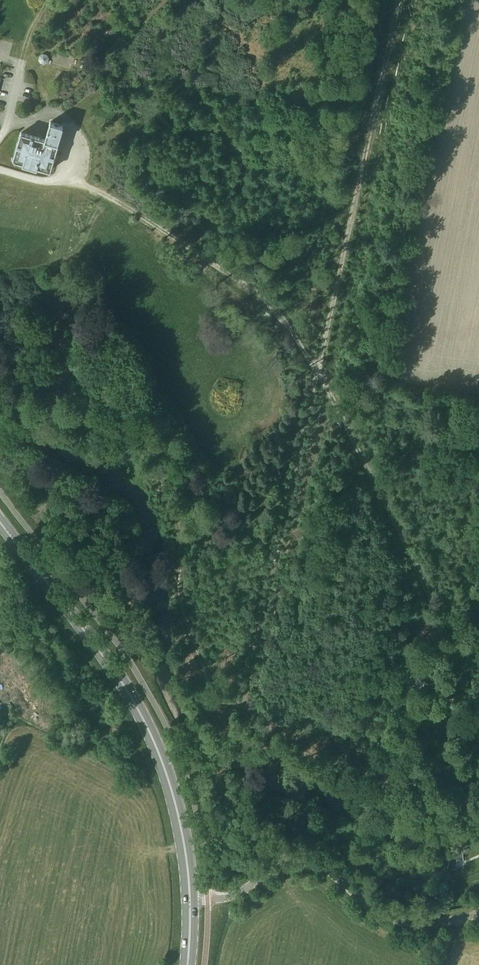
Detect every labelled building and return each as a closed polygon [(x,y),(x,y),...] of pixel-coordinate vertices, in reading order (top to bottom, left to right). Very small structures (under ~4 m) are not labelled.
[(20,133),(12,157),(14,162),(15,161),(22,163),(22,164),(37,169),(37,168),(48,171),(49,172),(52,170),(52,169),(63,125),(49,121),(43,140),(20,133)] [(456,859),(463,859),(462,852),(450,854),(448,868),(456,868),(456,859)]
